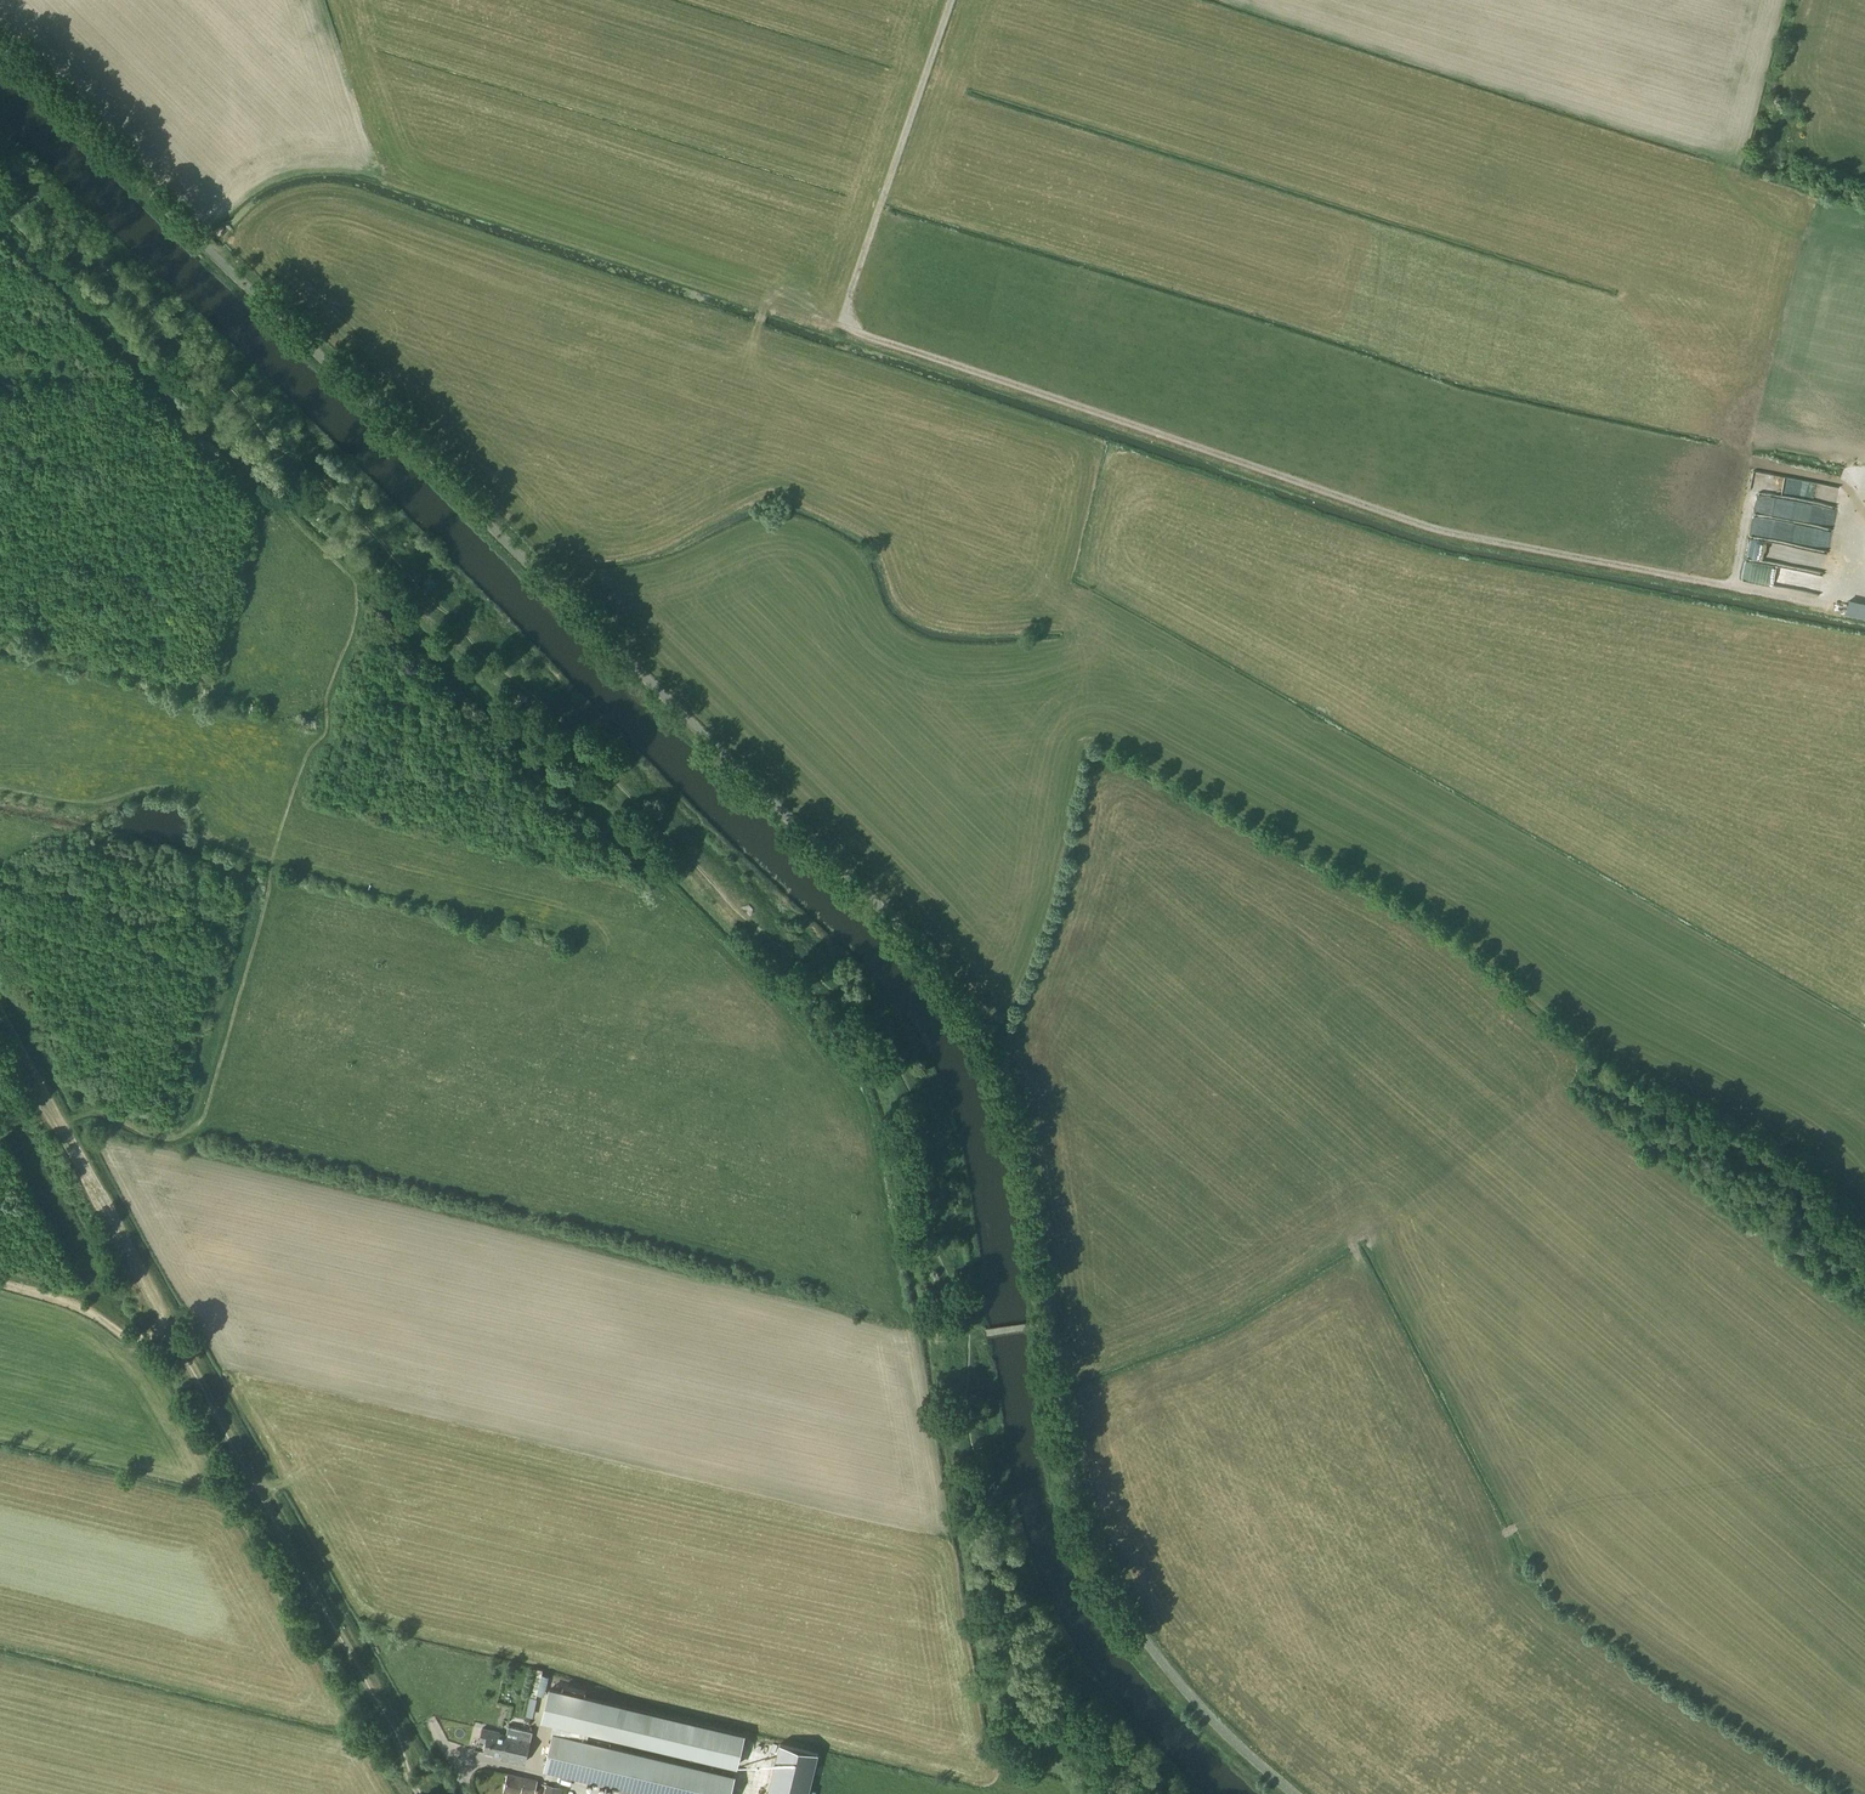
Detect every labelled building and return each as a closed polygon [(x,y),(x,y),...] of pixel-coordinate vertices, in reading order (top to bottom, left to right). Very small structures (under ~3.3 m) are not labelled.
[(549,1689),(542,1720),(736,1767),(744,1735),(549,1689)] [(482,1728),(479,1741),(486,1743),(484,1752),(483,1752),(484,1752),(501,1756),(500,1760),(507,1762),(509,1759),(526,1763),(531,1741),(533,1731),(508,1726),(506,1736),(499,1734),(499,1732),(482,1728)] [(556,1771),(652,1793),(730,1793),(734,1777),(552,1734),(544,1768),(556,1771)] [(768,1793),(808,1793),(809,1788),(817,1753),(780,1744),(768,1793)] [(515,1793),(525,1793),(532,1793),(534,1793),(537,1780),(507,1774),(503,1791),(515,1793)] [(547,1784),(544,1793),(558,1793),(560,1787),(547,1784)]
